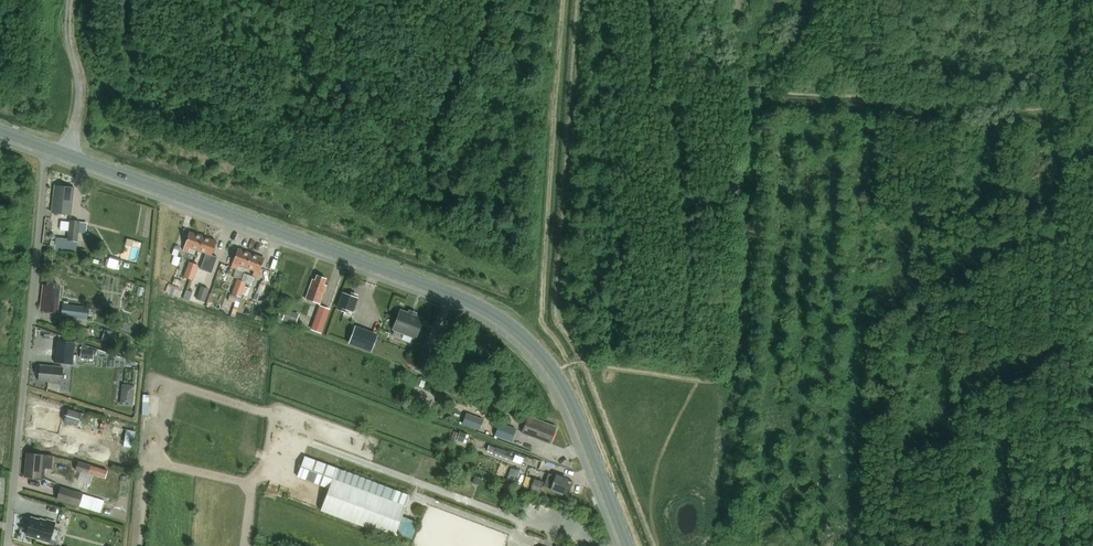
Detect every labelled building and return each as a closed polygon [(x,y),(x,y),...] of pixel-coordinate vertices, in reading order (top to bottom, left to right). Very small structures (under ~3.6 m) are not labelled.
[(72,213),(75,187),(55,185),(52,211),(72,213)] [(69,239),(79,240),(80,231),(81,219),(71,218),(69,239)] [(190,230),(184,249),(189,250),(190,247),(198,250),(203,235),(190,230)] [(203,235),(198,250),(206,253),(201,269),(212,273),(218,256),(211,254),(217,240),(203,235)] [(239,248),(232,266),(237,268),(239,264),(246,267),(252,253),(239,248)] [(252,253),(246,267),(255,270),(253,274),(258,276),(264,257),(252,253)] [(108,266),(117,269),(120,259),(111,256),(110,260),(108,266)] [(184,277),(193,280),(198,264),(190,261),(184,277)] [(319,303),(326,285),(322,284),(325,278),(317,275),(315,280),(313,279),(306,298),(319,303)] [(238,278),(232,293),(241,296),(246,281),(241,280),(238,278)] [(58,312),(61,287),(57,287),(58,283),(48,282),(48,285),(43,285),(40,310),(58,312)] [(171,284),(169,292),(182,295),(184,287),(171,284)] [(201,285),(197,298),(204,301),(208,288),(201,285)] [(184,298),(189,300),(192,291),(187,290),(184,298)] [(342,293),(337,308),(344,310),(345,308),(351,310),(353,311),(358,299),(355,298),(342,293)] [(230,294),(228,300),(236,302),(238,297),(230,294)] [(63,302),(61,315),(87,318),(89,306),(63,302)] [(291,323),(295,313),(291,311),(286,310),(283,320),(291,323)] [(402,312),(395,331),(413,338),(413,336),(420,319),(402,312)] [(317,318),(312,330),(321,333),(325,321),(317,318)] [(83,327),(82,335),(88,337),(90,328),(83,327)] [(351,343),(372,350),(377,336),(356,328),(351,343)] [(105,329),(102,339),(112,342),(115,332),(105,329)] [(57,341),(55,362),(73,364),(75,342),(57,341)] [(94,349),(81,348),(81,358),(93,359),(94,355),(94,349)] [(434,357),(422,352),(416,368),(428,373),(434,357)] [(61,382),(63,367),(41,365),(39,380),(61,382)] [(133,406),(135,385),(122,384),(120,404),(133,406)] [(57,432),(63,413),(42,406),(40,414),(36,425),(50,430),(57,432)] [(68,408),(64,422),(77,425),(81,412),(68,408)] [(462,424),(479,430),(483,419),(466,413),(462,424)] [(550,443),(556,427),(528,416),(522,432),(550,443)] [(98,429),(103,430),(105,421),(93,418),(88,436),(96,438),(98,429)] [(497,428),(495,435),(511,441),(516,428),(499,422),(498,426),(497,425),(496,428),(497,428)] [(125,428),(113,426),(112,433),(123,435),(125,428)] [(126,430),(124,447),(133,448),(135,431),(126,430)] [(460,431),(457,440),(463,442),(467,434),(460,431)] [(511,452),(497,447),(494,453),(509,459),(511,452)] [(25,475),(46,477),(46,468),(52,468),(53,456),(28,453),(25,475)] [(410,537),(416,521),(400,515),(408,494),(303,456),(296,476),(328,487),(319,510),(392,537),(394,531),(410,537)] [(88,474),(88,472),(91,464),(78,460),(75,470),(88,474)] [(88,472),(105,478),(108,470),(91,464),(88,472)] [(511,469),(507,481),(515,483),(519,471),(511,469)] [(568,494),(573,481),(549,473),(544,485),(568,494)] [(8,502),(8,475),(0,475),(0,502),(8,502)] [(540,493),(544,482),(527,475),(523,486),(540,493)] [(475,476),(473,482),(478,484),(481,478),(475,476)] [(80,506),(84,494),(61,487),(58,499),(80,506)] [(504,487),(502,494),(507,496),(510,489),(504,487)] [(84,494),(80,506),(100,512),(104,500),(84,494)] [(27,534),(49,541),(53,528),(54,524),(47,522),(47,523),(31,518),(27,534)] [(53,528),(49,541),(59,544),(62,531),(53,528)]
